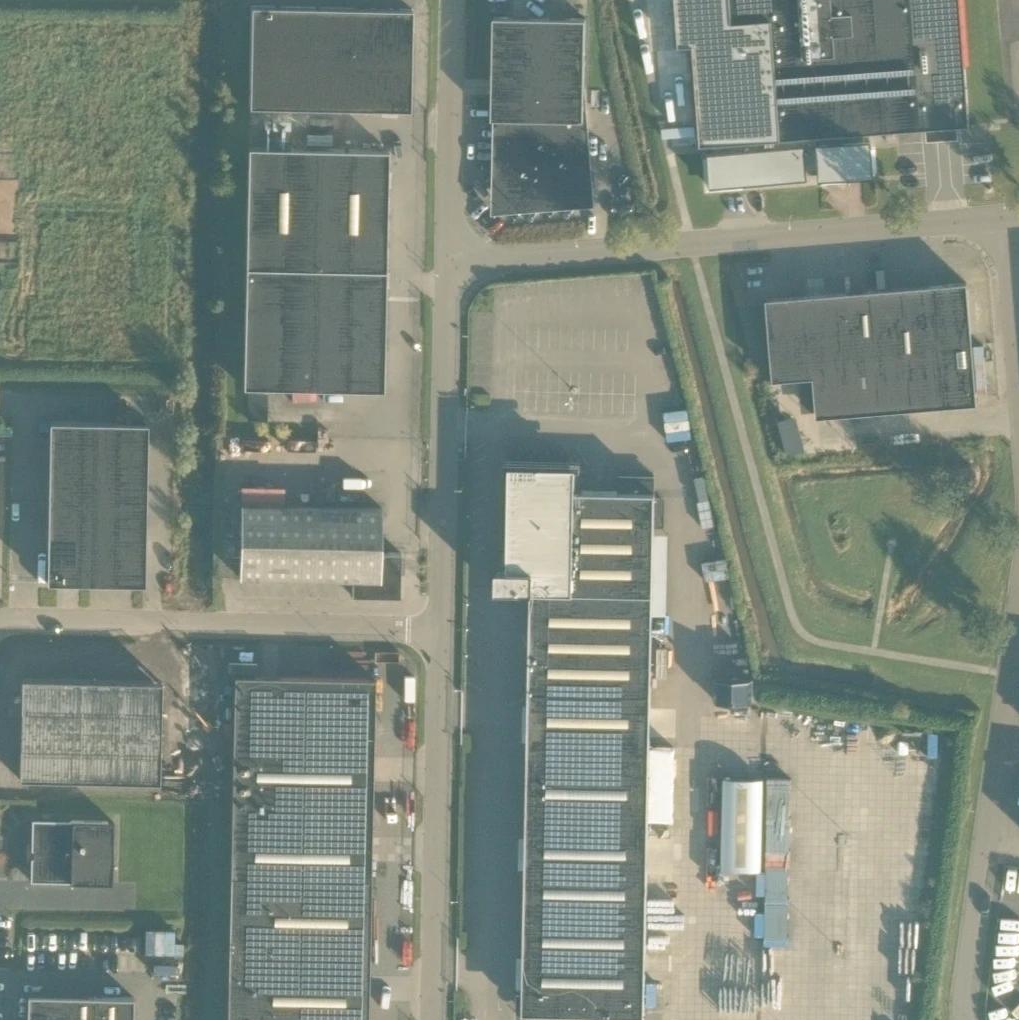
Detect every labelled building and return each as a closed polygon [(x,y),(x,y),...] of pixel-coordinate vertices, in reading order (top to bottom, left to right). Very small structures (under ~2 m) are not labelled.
[(679,46),(693,45),(701,144),(712,144),(713,151),(708,152),(710,187),(808,180),(807,169),(819,168),(820,179),(850,176),(850,172),(858,172),(858,176),(874,175),(871,140),(862,141),(861,132),(969,125),(960,0),(676,0),(679,46)] [(250,106),(410,109),(412,9),(251,6),(250,106)] [(499,187),(516,205),(586,200),(588,118),(584,118),(586,18),(494,16),(492,118),(500,118),(499,187)] [(243,387),(383,390),(388,150),(248,147),(243,387)] [(978,402),(973,342),(967,282),(807,294),(807,295),(766,298),(773,380),(814,376),(817,415),(978,402)] [(791,453),(810,448),(801,414),(782,419),(791,453)] [(47,583),(145,584),(147,423),(50,421),(47,583)] [(510,465),(508,569),(496,569),(496,590),(531,589),(523,1010),(645,1013),(650,751),(655,492),(575,490),(576,466),(510,465)] [(242,487),(241,504),(282,505),(283,488),(242,487)] [(380,551),(381,507),(282,505),(241,504),(239,577),(351,579),(351,595),(399,596),(400,552),(380,551)] [(746,620),(733,621),(734,652),(747,652),(746,620)] [(375,678),(234,675),(227,1019),(368,1019),(375,678)] [(160,781),(162,681),(22,678),(20,778),(160,781)] [(718,698),(757,700),(758,679),(718,678),(718,698)] [(764,777),(724,776),(722,868),(762,869),(764,777)] [(32,819),(30,880),(112,882),(113,821),(32,819)] [(149,952),(175,953),(176,942),(169,942),(170,929),(149,929),(149,952)] [(27,1019),(133,1019),(133,997),(28,995),(27,1019)]
